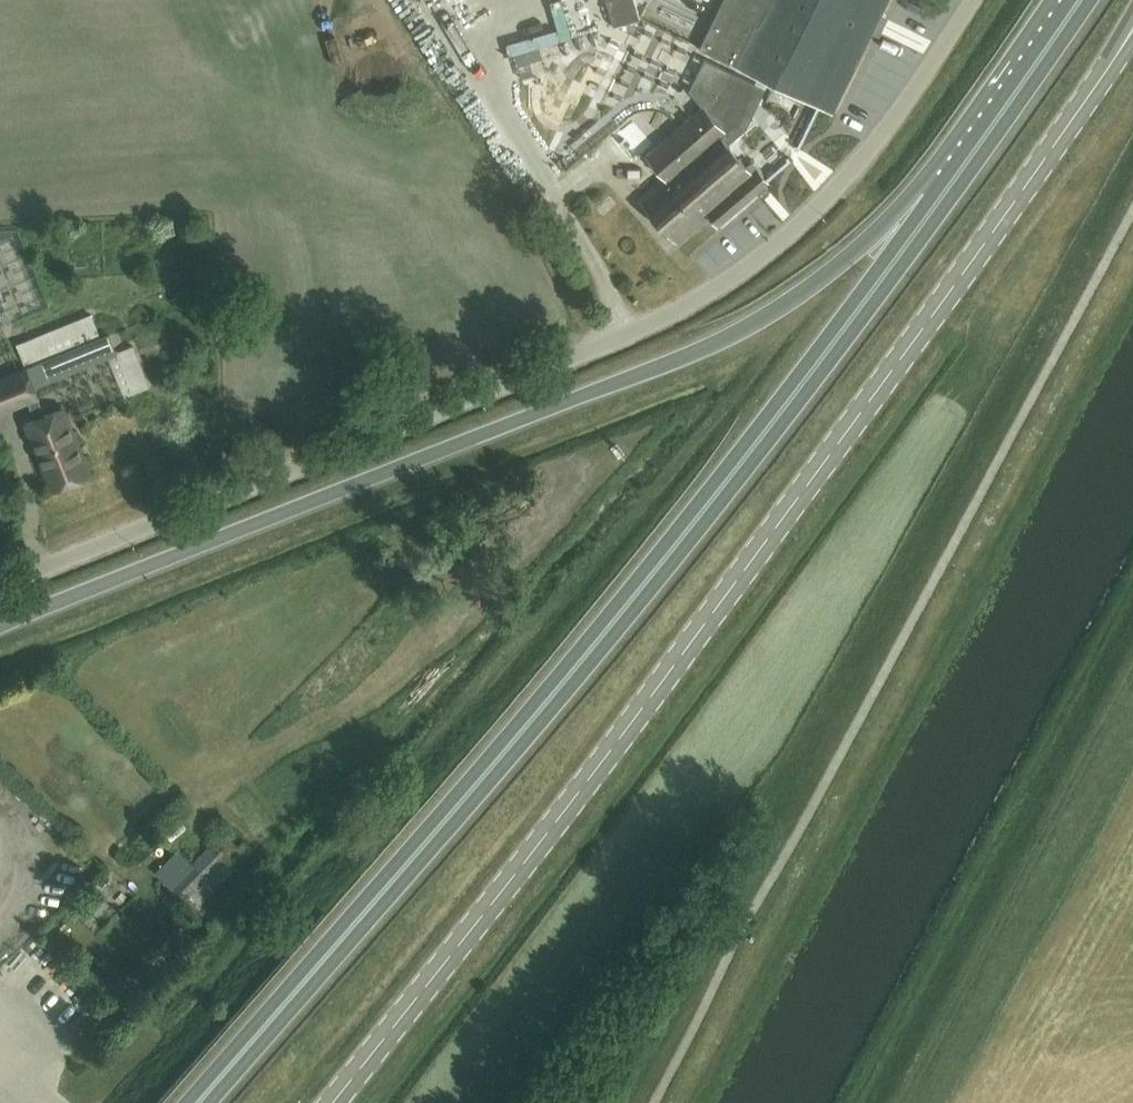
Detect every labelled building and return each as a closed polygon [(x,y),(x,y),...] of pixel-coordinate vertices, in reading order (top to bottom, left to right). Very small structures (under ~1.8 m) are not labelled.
[(698,45),(832,110),(833,109),(832,109),(886,0),(721,0),(698,45)] [(733,119),(750,82),(703,58),(687,89),(701,105),(653,148),(625,117),(608,131),(617,142),(633,160),(642,152),(663,176),(638,198),(676,241),(708,213),(717,223),(767,180),(755,166),(750,171),(725,142),(738,130),(733,119)] [(89,311),(15,342),(25,365),(33,386),(106,356),(123,397),(148,386),(131,345),(116,351),(108,331),(99,334),(89,311)] [(24,421),(51,487),(90,471),(62,405),(44,413),(36,394),(37,394),(33,386),(25,365),(0,376),(0,409),(27,398),(35,417),(24,421)] [(188,895),(228,857),(214,842),(174,881),(188,895)]
